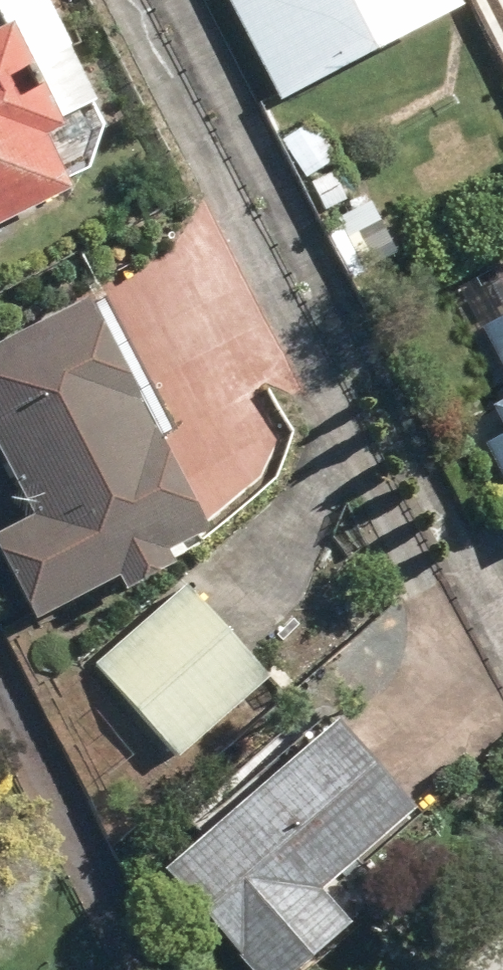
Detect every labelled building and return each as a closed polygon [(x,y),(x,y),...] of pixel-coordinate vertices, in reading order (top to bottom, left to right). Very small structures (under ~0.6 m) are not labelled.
[(267,105),(443,18),(434,0),(216,0),(267,105)] [(55,197),(29,145),(47,138),(42,129),(77,110),(49,54),(13,71),(0,44),(0,225),(55,197)] [(272,145),(297,185),(328,167),(304,126),(272,145)] [(306,186),(321,215),(340,205),(325,176),(306,186)] [(334,222),(359,274),(389,258),(364,207),(334,222)] [(17,632),(101,590),(107,604),(155,579),(148,566),(189,546),(75,312),(0,348),(0,493),(17,528),(0,536),(0,598),(17,632)] [(475,331),(502,389),(502,317),(475,331)] [(484,411),(499,439),(478,449),(502,499),(502,402),(484,411)] [(86,667),(168,762),(259,683),(178,589),(86,667)] [(225,969),(297,969),(332,939),(302,903),(395,823),(318,735),(149,883),(225,969)] [(426,969),(502,969),(502,931),(426,969)]
